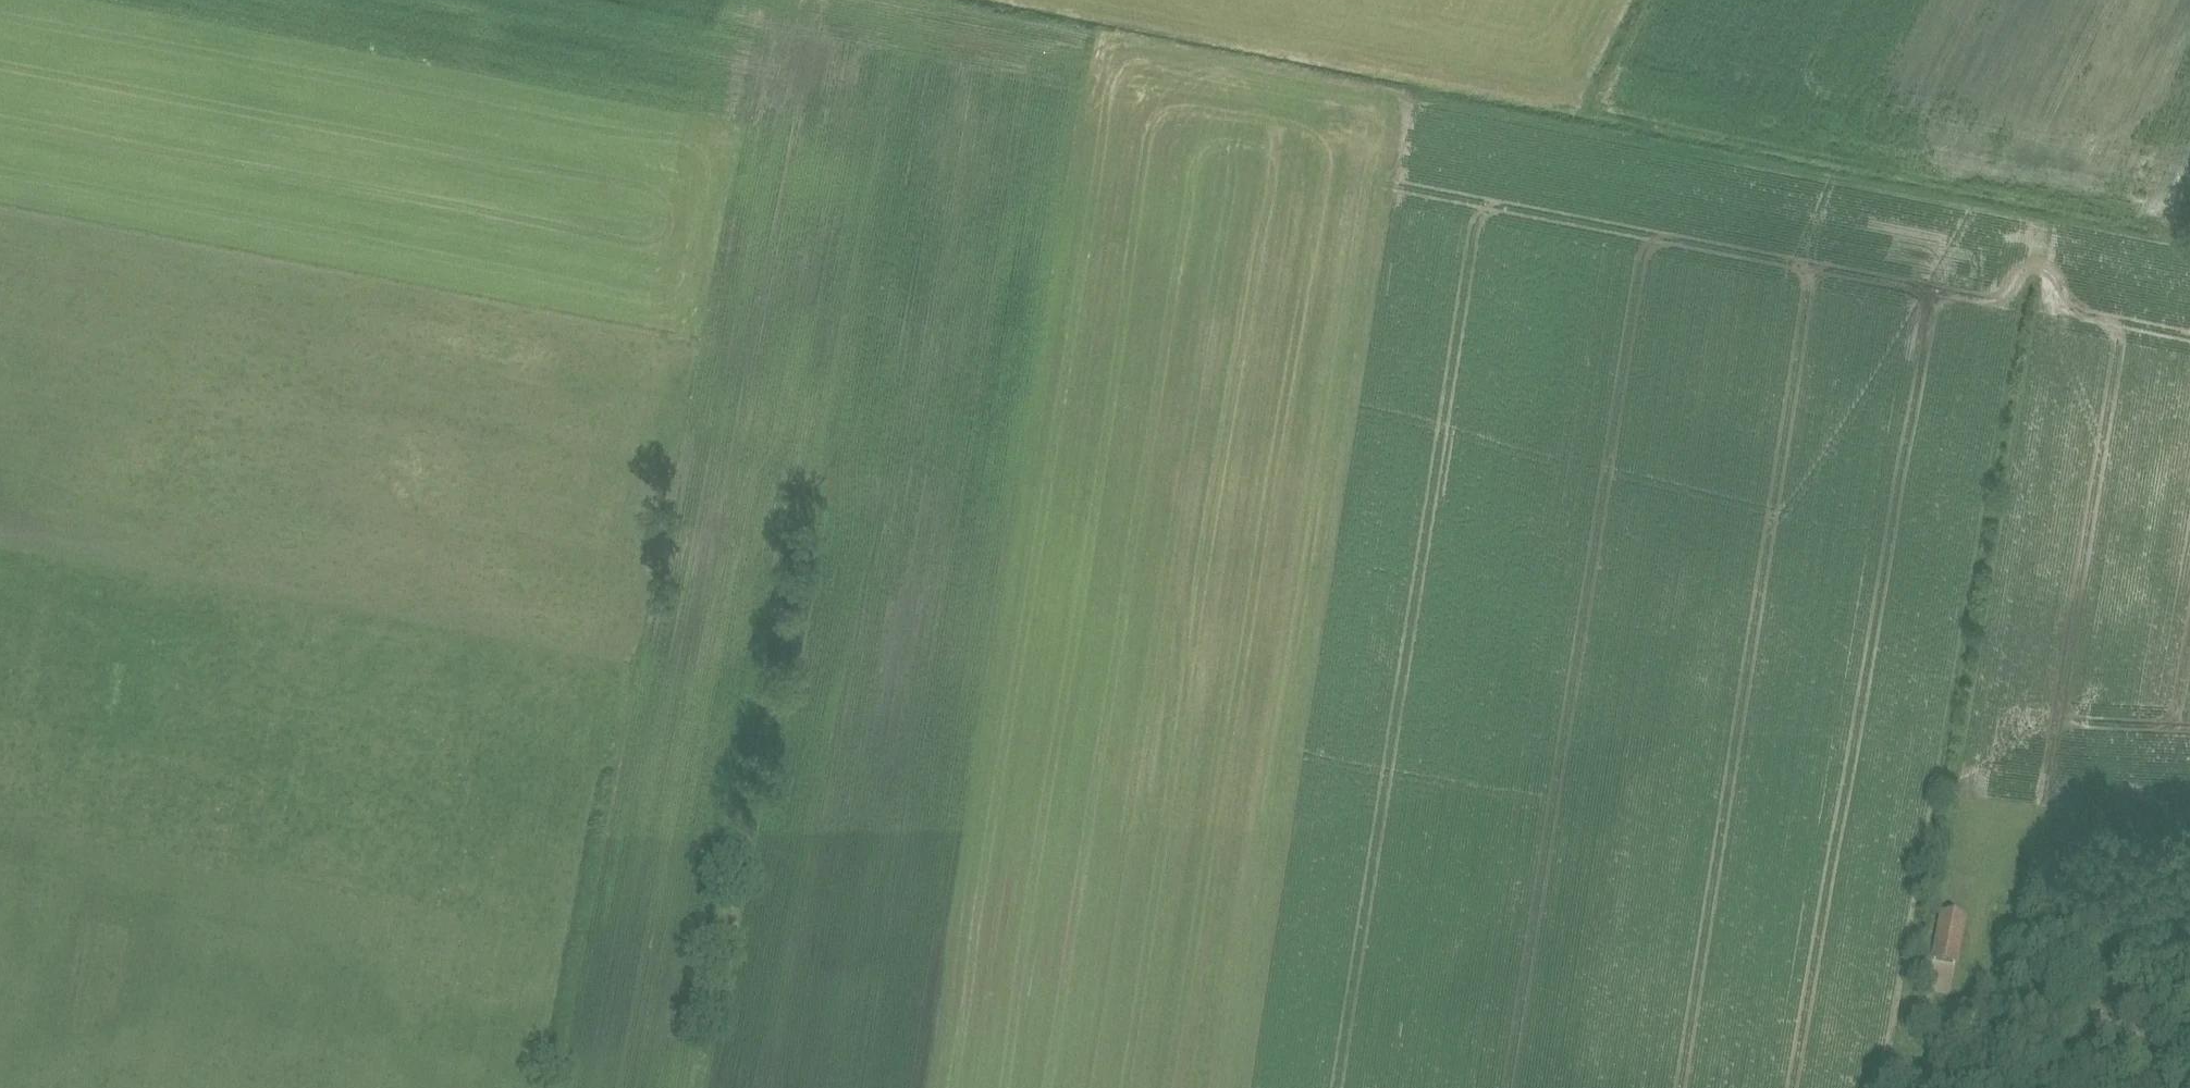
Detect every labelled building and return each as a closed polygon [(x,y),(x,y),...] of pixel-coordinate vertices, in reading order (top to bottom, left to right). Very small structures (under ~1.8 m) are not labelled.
[(1955,964),(1965,918),(1940,913),(1930,959),(1955,964)]
